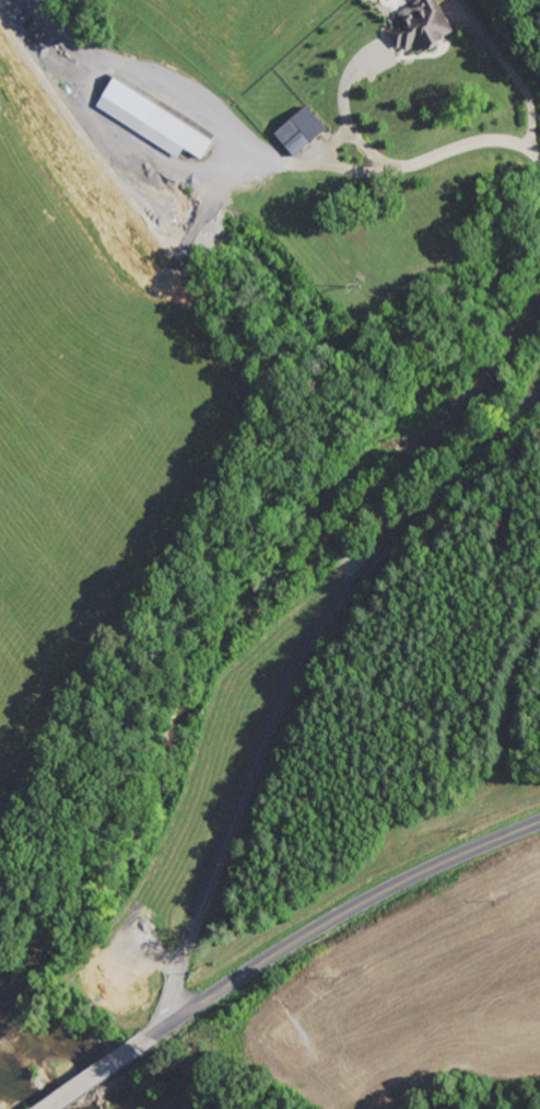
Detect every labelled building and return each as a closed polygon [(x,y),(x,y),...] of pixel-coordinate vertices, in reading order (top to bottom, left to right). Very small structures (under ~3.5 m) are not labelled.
[(415,3),(402,8),(406,18),(387,26),(399,53),(415,46),(416,48),(452,33),(438,0),(414,0),(415,3)] [(210,139),(111,77),(94,105),(177,157),(182,148),(198,158),(210,139)] [(271,133),(292,156),(324,127),(302,103),(271,133)]
